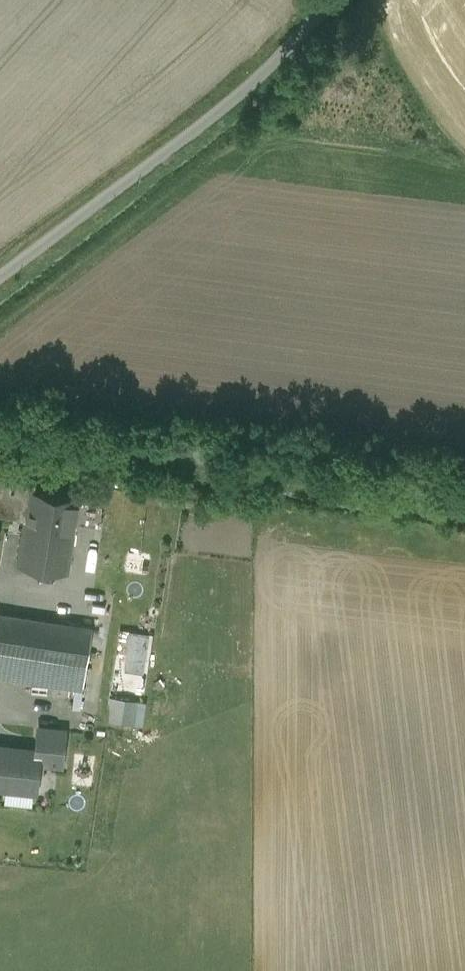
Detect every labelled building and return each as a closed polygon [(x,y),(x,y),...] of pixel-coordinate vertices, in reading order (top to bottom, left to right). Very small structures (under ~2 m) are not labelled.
[(30,495),(31,488),(0,483),(0,514),(21,517),(20,527),(70,535),(75,502),(30,495)] [(70,535),(20,527),(14,563),(64,571),(70,535)] [(0,612),(0,673),(82,686),(91,625),(0,612)] [(130,667),(149,670),(153,632),(135,630),(130,667)] [(149,722),(151,698),(115,695),(113,719),(149,722)] [(0,746),(0,785),(35,789),(38,750),(0,746)]
